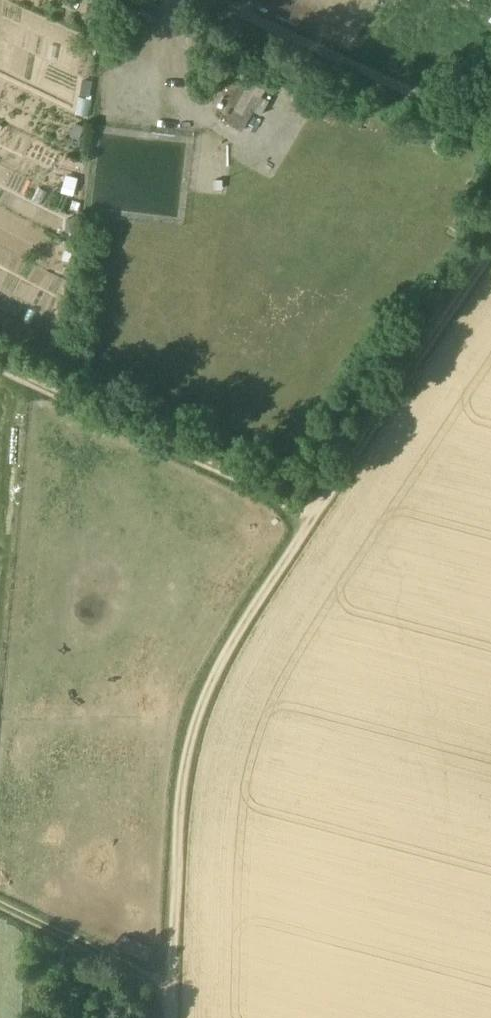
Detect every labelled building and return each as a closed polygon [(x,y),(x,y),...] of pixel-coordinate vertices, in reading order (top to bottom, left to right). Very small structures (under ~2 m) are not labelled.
[(98,10),(89,6),(85,15),(95,19),(98,10)] [(266,89),(252,81),(228,122),(242,131),(266,89)] [(291,99),(312,111),(317,103),(296,91),(291,99)] [(76,123),(71,136),(81,139),(85,126),(76,123)] [(66,250),(64,259),(71,261),(74,252),(66,250)] [(67,306),(61,304),(59,313),(65,314),(67,306)]
